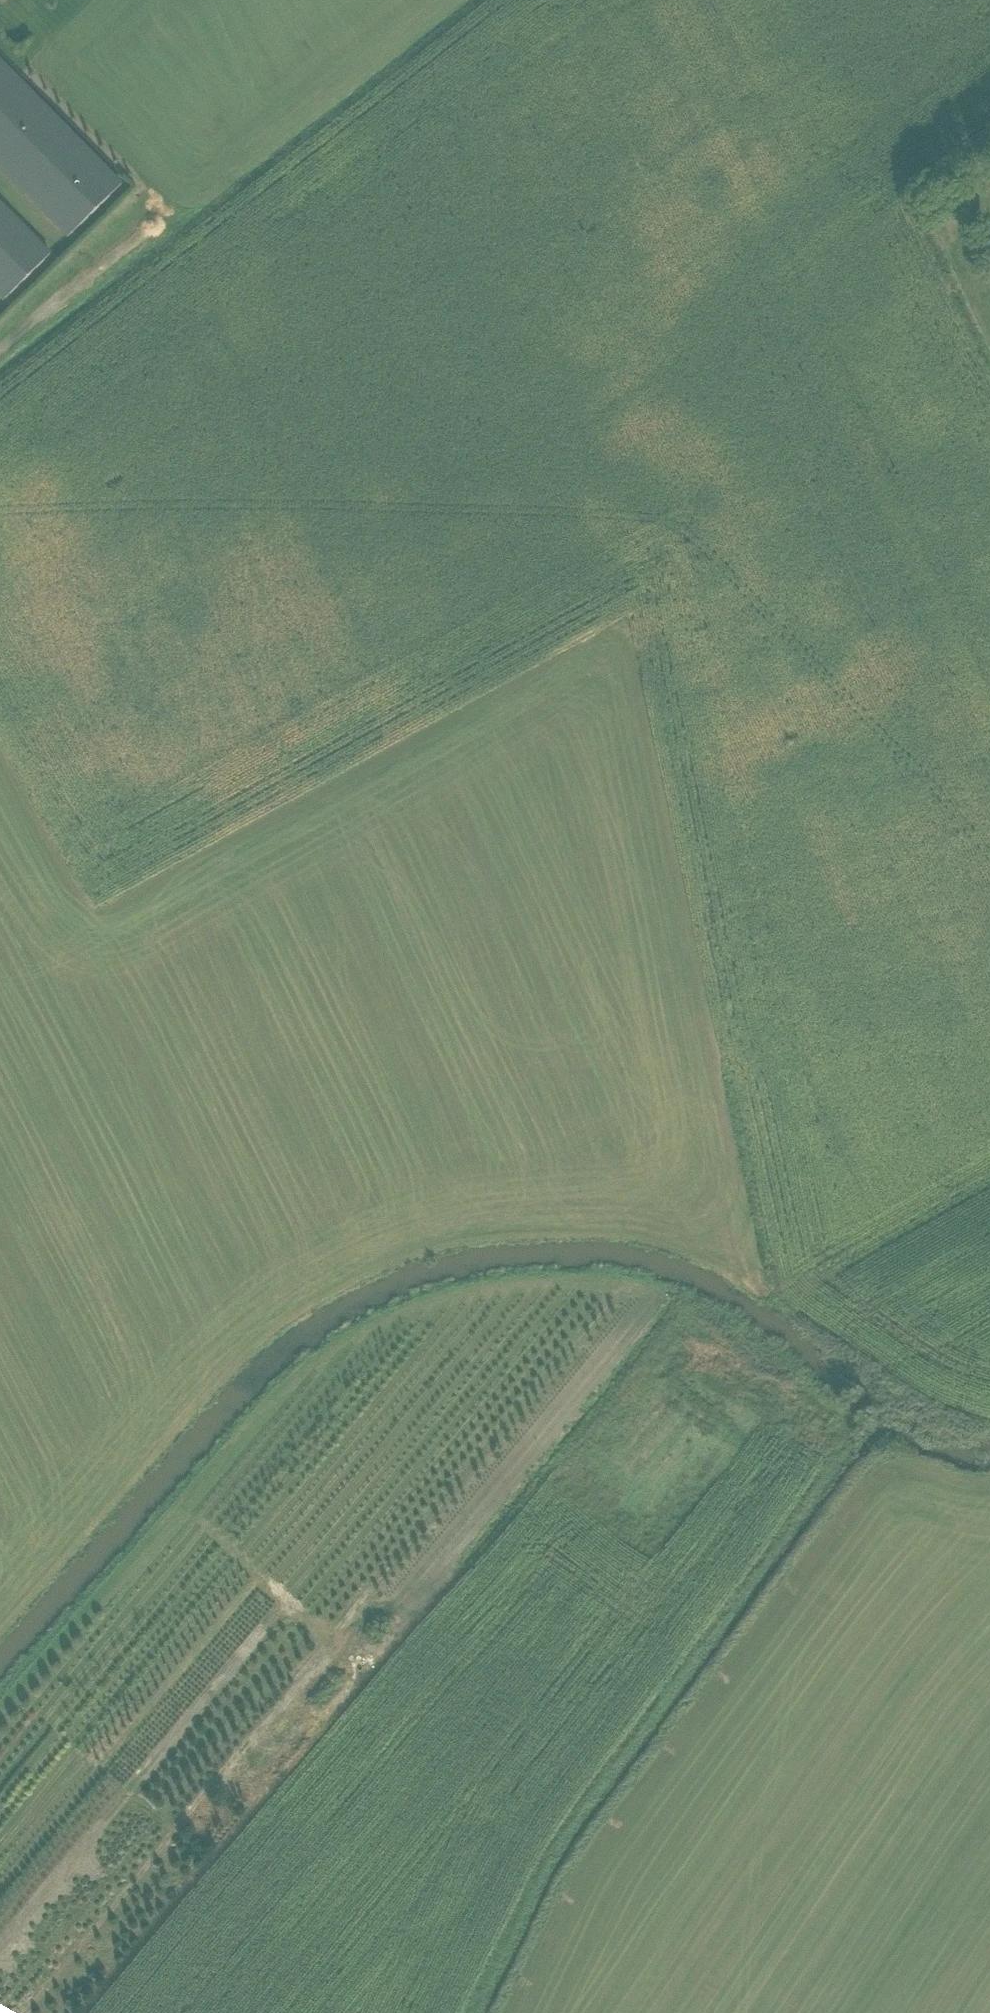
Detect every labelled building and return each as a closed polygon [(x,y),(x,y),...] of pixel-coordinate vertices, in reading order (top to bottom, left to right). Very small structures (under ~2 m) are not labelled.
[(0,58),(0,170),(65,237),(120,181),(0,58)] [(0,202),(0,297),(2,299),(49,253),(0,202)]
